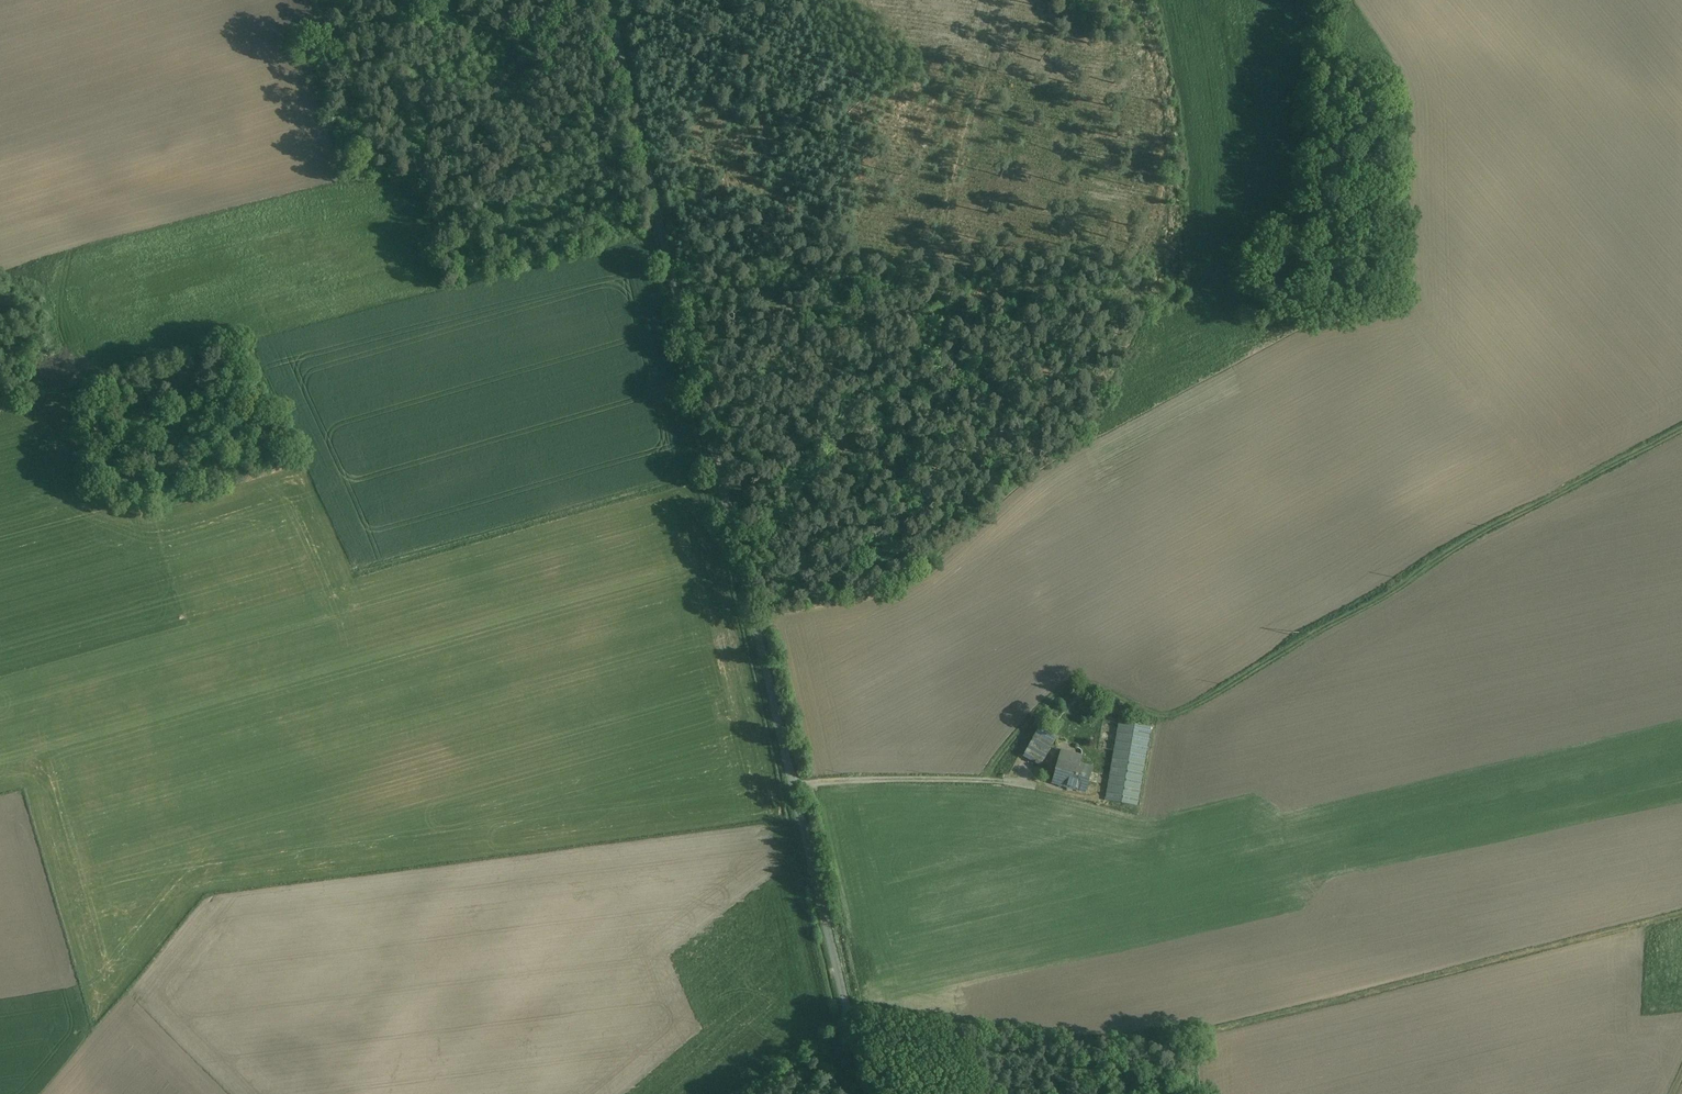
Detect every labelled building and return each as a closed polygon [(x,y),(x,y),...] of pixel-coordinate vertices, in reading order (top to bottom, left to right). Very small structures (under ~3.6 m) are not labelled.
[(1152,727),(1119,721),(1106,800),(1138,805),(1152,727)] [(1037,729),(1022,757),(1040,766),(1056,739),(1037,729)] [(1061,750),(1052,783),(1085,792),(1092,767),(1080,764),(1082,756),(1061,750)]
